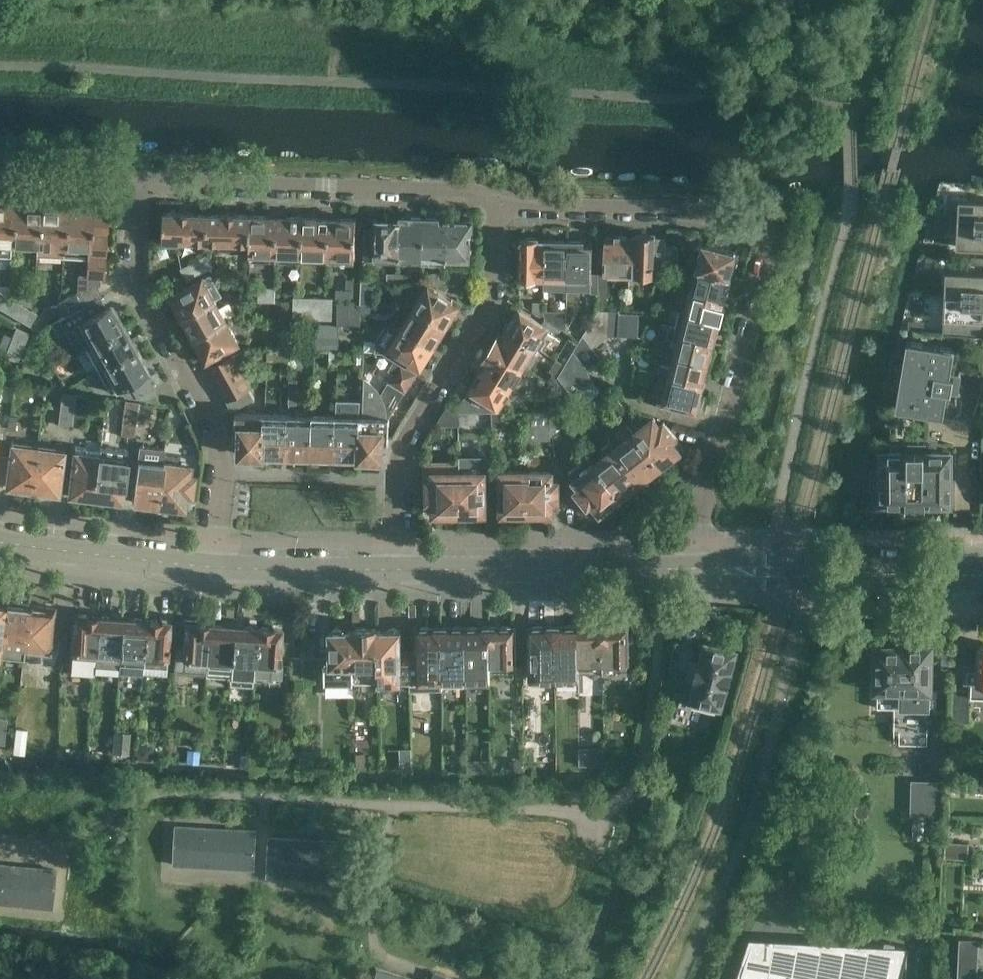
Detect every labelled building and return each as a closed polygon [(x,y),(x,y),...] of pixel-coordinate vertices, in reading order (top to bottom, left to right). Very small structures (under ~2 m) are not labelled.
[(957,223),(982,225),(982,201),(967,200),(959,200),(958,214),(958,213),(957,223)] [(13,205),(0,205),(0,243),(12,243),(13,205)] [(37,244),(39,207),(13,205),(12,243),(37,244)] [(62,258),(65,208),(39,207),(37,244),(36,256),(62,258)] [(92,209),(65,208),(62,258),(86,259),(85,276),(77,276),(76,292),(57,303),(64,316),(100,295),(94,285),(97,283),(98,277),(104,277),(108,213),(92,212),(92,209)] [(207,241),(208,213),(165,212),(164,240),(165,240),(165,246),(178,246),(178,240),(207,241)] [(250,253),(252,215),(208,213),(207,241),(207,248),(239,249),(249,252),(250,253)] [(277,241),(278,217),(252,216),(252,215),(250,253),(250,259),(277,260),(277,241)] [(301,254),(303,217),(278,217),(277,241),(277,260),(301,260),(301,254)] [(328,255),(329,218),(303,217),(301,254),(328,255)] [(422,258),(423,218),(400,217),(400,221),(399,258),(422,258)] [(356,219),(329,218),(328,255),(355,256),(356,219)] [(445,252),(446,222),(439,222),(439,218),(423,218),(422,258),(444,259),(445,252)] [(399,258),(400,221),(377,220),(376,229),(365,229),(364,261),(373,261),(373,257),(399,258)] [(471,223),(447,222),(446,259),(445,269),(469,270),(469,260),(470,260),(471,223)] [(957,223),(957,233),(957,234),(957,247),(965,247),(965,248),(982,249),(982,225),(957,223)] [(662,261),(665,247),(666,239),(654,239),(655,235),(636,234),(635,237),(629,236),(627,274),(660,274),(662,261)] [(627,274),(629,236),(614,236),(614,240),(606,240),(605,274),(598,274),(598,291),(598,309),(600,310),(607,310),(608,275),(627,274)] [(543,278),(544,241),(537,241),(537,238),(521,237),(521,238),(519,238),(519,240),(521,240),(519,278),(543,278)] [(567,279),(567,241),(544,241),(543,278),(567,279)] [(590,279),(590,291),(598,291),(598,274),(591,274),(591,245),(584,245),(584,241),(567,241),(567,279),(590,279)] [(735,251),(720,247),(702,243),(696,268),(731,278),(736,261),(732,260),(735,251)] [(678,247),(665,247),(662,261),(677,265),(678,247)] [(206,255),(193,262),(200,275),(213,267),(206,255)] [(971,256),(970,264),(982,265),(982,257),(971,256)] [(200,275),(193,262),(180,269),(187,282),(200,275)] [(727,295),(731,278),(696,268),(690,290),(722,298),(723,294),(727,295)] [(944,295),(982,297),(982,273),(954,272),(946,272),(945,285),(944,295)] [(398,284),(398,273),(388,273),(387,283),(398,284)] [(409,274),(398,273),(398,284),(399,284),(399,282),(408,282),(409,274)] [(437,288),(443,278),(446,273),(431,273),(429,283),(437,288)] [(451,283),(443,278),(437,288),(446,293),(451,283)] [(182,315),(183,317),(213,302),(200,280),(173,295),(176,302),(175,303),(177,306),(176,309),(179,314),(182,315)] [(372,296),(373,284),(362,283),(362,296),(372,296)] [(458,303),(430,286),(415,309),(445,327),(448,323),(451,322),(454,317),(453,314),(455,311),(453,310),(458,303)] [(258,287),(258,301),(275,301),(275,288),(258,287)] [(354,296),(354,289),(346,289),(336,289),(336,299),(350,300),(354,296)] [(721,303),(722,298),(690,290),(685,312),(720,321),(724,304),(721,303)] [(19,295),(18,302),(31,308),(33,296),(19,295)] [(106,307),(100,295),(64,316),(51,323),(57,334),(73,326),(84,346),(121,325),(121,324),(122,323),(118,315),(116,316),(110,305),(106,307)] [(944,295),(944,305),(944,319),(952,319),(952,320),(982,321),(982,297),(944,295)] [(11,299),(6,297),(0,306),(0,309),(4,311),(11,299)] [(306,308),(306,298),(293,298),(293,308),(302,308),(306,308)] [(319,308),(319,298),(306,298),(306,308),(310,308),(315,308),(319,308)] [(332,299),(319,298),(319,308),(323,308),(331,309),(332,299)] [(11,315),(18,303),(11,299),(4,311),(11,315)] [(195,338),(224,322),(213,302),(183,317),(188,327),(187,330),(190,335),(193,335),(195,338)] [(16,318),(23,306),(18,303),(11,315),(16,318)] [(533,313),(543,319),(543,311),(543,303),(534,303),(533,313)] [(338,324),(351,324),(361,324),(361,312),(358,312),(352,305),(352,304),(339,304),(338,324)] [(361,305),(361,313),(372,314),(372,305),(361,305)] [(21,321),(28,309),(23,306),(16,318),(21,321)] [(301,319),(302,308),(293,308),(292,319),(301,319)] [(310,319),(310,308),(306,308),(302,308),(301,319),(310,319)] [(323,320),(323,308),(319,308),(315,308),(315,319),(323,320)] [(331,320),(331,309),(323,308),(323,320),(331,320)] [(35,313),(28,309),(21,321),(29,325),(35,313)] [(440,334),(445,327),(415,309),(403,329),(432,347),(435,343),(438,342),(441,338),(440,334)] [(519,310),(505,331),(533,348),(547,326),(523,312),(519,310)] [(566,312),(543,311),(543,319),(566,332),(566,312)] [(607,337),(608,311),(599,311),(583,336),(592,348),(607,337)] [(617,336),(618,314),(618,312),(608,311),(607,337),(617,337),(617,336)] [(716,337),(720,321),(685,312),(680,311),(677,323),(670,322),(669,326),(662,323),(661,328),(711,341),(712,336),(716,337)] [(638,315),(618,314),(617,336),(638,337),(638,315)] [(206,360),(237,344),(224,322),(195,338),(200,348),(199,351),(202,356),(205,357),(206,360)] [(124,331),(121,325),(84,346),(96,368),(133,346),(129,339),(130,338),(126,330),(124,331)] [(310,350),(314,350),(338,350),(338,326),(311,325),(310,350)] [(27,333),(18,329),(16,328),(11,342),(22,346),(27,333)] [(710,345),(711,341),(661,328),(659,333),(667,335),(666,338),(677,340),(674,354),(709,363),(713,346),(710,345)] [(428,355),(432,347),(403,329),(391,348),(420,367),(422,364),(425,363),(428,358),(428,355)] [(533,348),(505,331),(502,336),(499,334),(490,349),(516,365),(521,368),(533,348)] [(601,360),(592,348),(583,336),(573,351),(585,367),(587,369),(601,360)] [(949,343),(901,340),(899,366),(904,366),(903,381),(898,381),(896,407),(944,411),(946,386),(949,386),(951,369),(947,369),(949,343)] [(17,359),(22,346),(11,342),(6,355),(17,359)] [(136,352),(133,346),(96,368),(110,392),(120,386),(125,396),(137,397),(154,388),(145,372),(147,371),(141,360),(142,359),(138,351),(136,352)] [(281,348),(281,362),(289,362),(289,348),(281,348)] [(521,368),(516,365),(490,349),(482,362),(485,364),(481,371),(509,388),(521,368)] [(329,364),(338,364),(338,351),(329,350),(329,364)] [(253,371),(241,351),(231,356),(237,367),(242,377),(253,371)] [(351,360),(362,361),(362,351),(351,351),(351,360)] [(592,381),(587,369),(585,367),(573,351),(557,377),(558,377),(568,392),(572,396),(592,381)] [(704,380),(709,363),(674,354),(670,367),(661,365),(660,368),(651,365),(649,370),(659,373),(659,374),(699,384),(701,379),(704,380)] [(216,378),(237,367),(231,356),(211,367),(216,378)] [(390,370),(395,373),(411,383),(416,374),(396,361),(390,370)] [(242,377),(237,367),(216,378),(222,389),(243,377),(242,377)] [(499,404),(509,388),(481,371),(469,390),(454,412),(457,412),(475,412),(494,411),(494,412),(498,412),(499,404)] [(72,373),(62,378),(66,385),(75,380),(72,373)] [(388,444),(389,417),(411,383),(395,373),(389,382),(381,396),(378,392),(375,388),(371,384),(366,381),(366,380),(362,380),(361,417),(359,458),(380,459),(383,456),(383,450),(383,444),(388,444)] [(697,393),(699,384),(659,374),(657,373),(653,386),(665,389),(661,403),(696,411),(700,394),(697,393)] [(294,376),(289,375),(288,384),(289,384),(289,405),(297,405),(298,383),(294,383),(294,376)] [(248,388),(243,377),(222,389),(228,399),(248,388)] [(568,392),(558,377),(548,394),(555,398),(564,398),(568,392)] [(593,382),(574,397),(582,407),(601,391),(593,382)] [(254,399),(248,388),(228,399),(234,410),(254,399)] [(71,426),(75,394),(61,393),(57,425),(71,426)] [(89,396),(75,394),(71,426),(85,428),(89,396)] [(136,415),(138,402),(138,401),(125,399),(120,434),(134,436),(136,415)] [(150,403),(138,402),(136,415),(149,417),(150,403)] [(458,424),(457,412),(454,412),(453,412),(447,408),(440,419),(447,424),(458,424)] [(263,455),(263,413),(236,412),(235,437),(240,438),(239,455),(263,455)] [(476,424),(475,412),(457,412),(458,424),(476,424)] [(492,428),(503,428),(502,412),(491,413),(492,428)] [(550,412),(527,412),(527,440),(550,440),(550,437),(550,412)] [(554,412),(550,412),(550,437),(565,426),(554,412)] [(288,456),(288,414),(263,413),(263,455),(288,456)] [(311,457),(312,415),(288,414),(288,456),(311,457)] [(334,457),(336,416),(312,415),(311,457),(334,457)] [(359,458),(361,417),(336,416),(334,457),(359,458)] [(654,418),(633,433),(659,467),(662,465),(665,465),(669,462),(670,458),(680,451),(671,440),(676,437),(664,422),(659,425),(654,418)] [(657,469),(659,467),(633,433),(622,442),(617,436),(608,442),(638,483),(649,475),(652,475),(656,472),(657,469)] [(631,489),(638,483),(608,442),(600,448),(605,455),(594,464),(620,497),(623,495),(626,495),(630,492),(631,489)] [(32,489),(37,450),(11,446),(8,472),(9,472),(8,476),(8,477),(7,477),(6,486),(32,489)] [(95,497),(99,455),(85,453),(85,448),(75,446),(71,480),(71,485),(71,486),(70,485),(69,494),(95,497)] [(100,446),(99,455),(95,497),(120,500),(121,491),(120,491),(121,486),(122,486),(126,449),(100,446)] [(59,478),(62,453),(37,450),(32,489),(57,492),(58,484),(57,484),(58,478),(59,478)] [(156,504),(161,462),(163,453),(138,450),(134,487),(135,487),(134,492),(134,493),(133,493),(132,501),(156,504)] [(889,456),(882,456),(882,505),(886,506),(886,510),(903,510),(903,506),(928,506),(928,510),(945,510),(945,506),(949,506),(949,457),(942,456),(942,452),(930,452),(930,456),(924,456),(924,454),(907,454),(907,456),(901,456),(901,452),(889,452),(889,456)] [(618,499),(620,497),(594,464),(588,456),(568,472),(580,487),(575,490),(587,506),(592,502),(600,513),(610,506),(613,506),(617,503),(618,499)] [(188,466),(161,462),(156,504),(183,508),(185,494),(191,495),(193,476),(187,475),(188,466)] [(527,514),(526,471),(500,471),(501,481),(501,514),(527,514)] [(552,472),(545,472),(526,471),(527,514),(552,514),(552,500),(558,500),(558,481),(552,481),(552,472)] [(459,515),(458,472),(443,472),(433,473),(433,482),(427,482),(427,502),(433,501),(433,515),(459,515)] [(485,472),(459,472),(458,472),(459,515),(485,514),(485,472)] [(25,645),(30,603),(14,601),(14,603),(8,602),(9,600),(5,600),(0,643),(25,645)] [(45,604),(30,603),(25,645),(49,648),(53,610),(45,609),(46,607),(44,606),(45,604)] [(71,668),(94,669),(97,615),(94,612),(90,612),(86,614),(74,613),(71,668)] [(118,670),(121,617),(112,616),(109,614),(103,613),(99,615),(97,615),(94,669),(118,670)] [(142,672),(145,618),(144,619),(121,617),(118,670),(142,672)] [(148,617),(145,618),(142,672),(164,673),(167,620),(156,620),(152,617),(148,617)] [(206,672),(209,624),(207,623),(205,621),(199,621),(196,623),(185,622),(183,647),(176,646),(174,669),(206,672)] [(230,667),(233,625),(209,624),(206,672),(219,672),(220,666),(230,667)] [(555,674),(555,624),(545,625),(545,626),(530,627),(530,664),(545,664),(545,674),(555,674)] [(579,674),(579,626),(563,626),(563,624),(555,624),(555,674),(579,674)] [(603,663),(603,624),(593,624),(593,626),(579,626),(579,674),(601,673),(601,663),(603,663)] [(611,624),(603,624),(603,663),(627,663),(627,626),(611,626),(611,624)] [(254,668),(257,627),(233,625),(230,667),(254,668)] [(259,627),(257,627),(254,668),(277,670),(281,629),(270,628),(267,625),(262,625),(259,627)] [(490,668),(490,625),(481,625),(481,627),(466,627),(466,668),(490,668)] [(498,625),(490,625),(490,668),(490,670),(514,670),(514,627),(498,627),(498,625)] [(442,675),(442,626),(433,626),(433,628),(417,628),(418,675),(442,675)] [(466,668),(466,627),(450,627),(450,626),(442,626),(442,675),(442,674),(464,673),(464,668),(466,668)] [(354,675),(354,628),(352,628),(352,630),(342,630),(340,628),(334,628),(332,630),(329,630),(329,691),(346,691),(346,672),(354,672),(354,675)] [(378,672),(377,630),(377,628),(354,628),(354,675),(369,676),(369,672),(378,672)] [(402,675),(401,630),(398,630),(398,629),(396,628),(390,628),(388,629),(388,630),(377,630),(378,672),(385,672),(385,675),(402,675)] [(706,642),(703,652),(693,649),(678,645),(673,644),(669,669),(697,677),(690,703),(719,710),(726,685),(728,685),(732,671),(730,670),(735,650),(731,649),(732,645),(720,642),(719,646),(706,642)] [(930,646),(921,646),(918,646),(916,643),(905,643),(904,645),(902,645),(902,647),(878,647),(876,708),(893,708),(893,731),(928,731),(929,708),(935,708),(935,691),(929,691),(930,646)] [(980,646),(978,646),(977,664),(974,664),(973,689),(963,689),(963,700),(951,699),(950,721),(982,723),(982,643),(980,646)] [(292,657),(292,678),(302,678),(302,657),(292,657)] [(534,726),(524,726),(524,738),(534,738),(534,726)] [(27,730),(15,728),(12,753),(24,754),(27,730)] [(113,731),(112,753),(129,753),(131,731),(113,731)] [(603,743),(579,743),(579,761),(603,761),(603,743)] [(153,745),(137,746),(137,759),(153,759),(153,745)] [(187,749),(186,763),(199,764),(200,750),(187,749)] [(212,751),(211,765),(223,765),(224,752),(212,751)] [(301,754),(301,768),(313,768),(314,754),(301,754)] [(240,755),(239,768),(247,768),(248,756),(240,755)] [(522,759),(507,760),(508,772),(523,771),(522,759)] [(950,787),(970,788),(971,779),(950,778),(950,787)] [(939,813),(939,786),(913,786),(912,813),(939,813)] [(252,868),(254,833),(177,829),(175,864),(252,868)] [(348,842),(268,838),(266,876),(345,880),(348,842)] [(0,867),(0,902),(51,906),(54,872),(0,867)] [(736,978),(906,978),(908,946),(749,938),(736,978)] [(956,978),(977,978),(978,953),(958,952),(956,978)] [(374,966),(370,978),(412,978),(374,966)]
